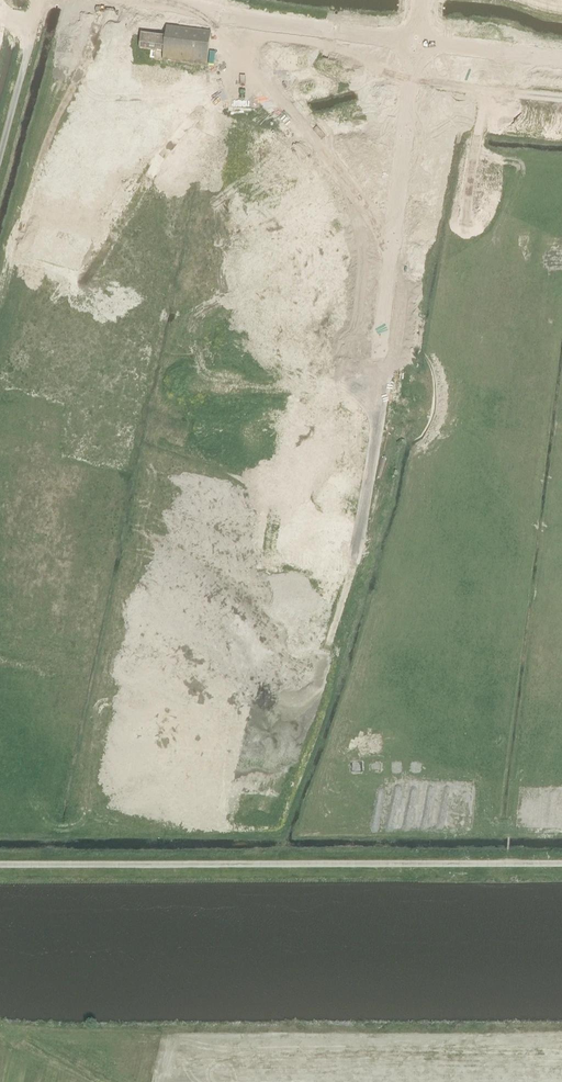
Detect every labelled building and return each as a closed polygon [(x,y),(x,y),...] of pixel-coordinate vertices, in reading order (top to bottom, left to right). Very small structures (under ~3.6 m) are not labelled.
[(168,26),(166,37),(142,34),(141,48),(165,50),(164,60),(209,65),(213,30),(168,26)] [(287,114),(277,122),(284,130),(294,122),(287,114)]
